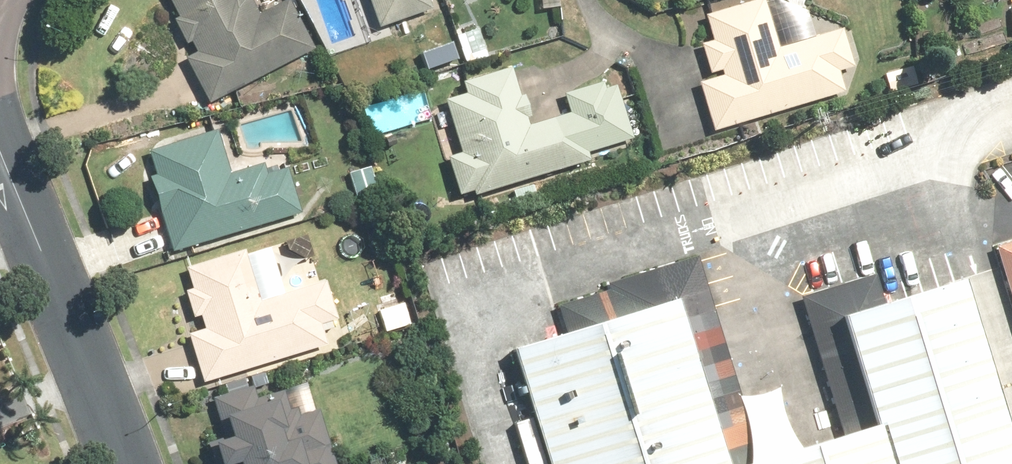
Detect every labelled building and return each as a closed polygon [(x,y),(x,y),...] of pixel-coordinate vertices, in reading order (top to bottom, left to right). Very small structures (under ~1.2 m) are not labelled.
[(201,113),(316,59),(288,2),(256,18),(247,0),(162,0),(190,59),(178,65),(201,113)] [(428,0),(362,0),(374,32),(432,11),(428,0)] [(707,132),(840,93),(836,77),(854,71),(842,32),(779,50),(765,0),(744,0),(698,13),(707,46),(694,50),(703,80),(693,83),(707,132)] [(440,163),(453,206),(586,166),(571,117),(529,129),(511,70),(460,85),(464,96),(441,103),(458,158),(440,163)] [(137,157),(167,258),(298,220),(280,160),(230,175),(217,133),(137,157)] [(183,338),(199,391),(348,346),(327,277),(283,290),(270,246),(178,273),(197,334),(183,338)] [(946,290),(827,324),(854,422),(866,463),(996,463),(946,290)] [(660,296),(483,346),(517,463),(708,463),(660,296)] [(209,463),(337,463),(322,414),(292,423),(280,384),(193,411),(209,463)] [(731,463),(866,463),(854,422),(729,457),(731,463)]
